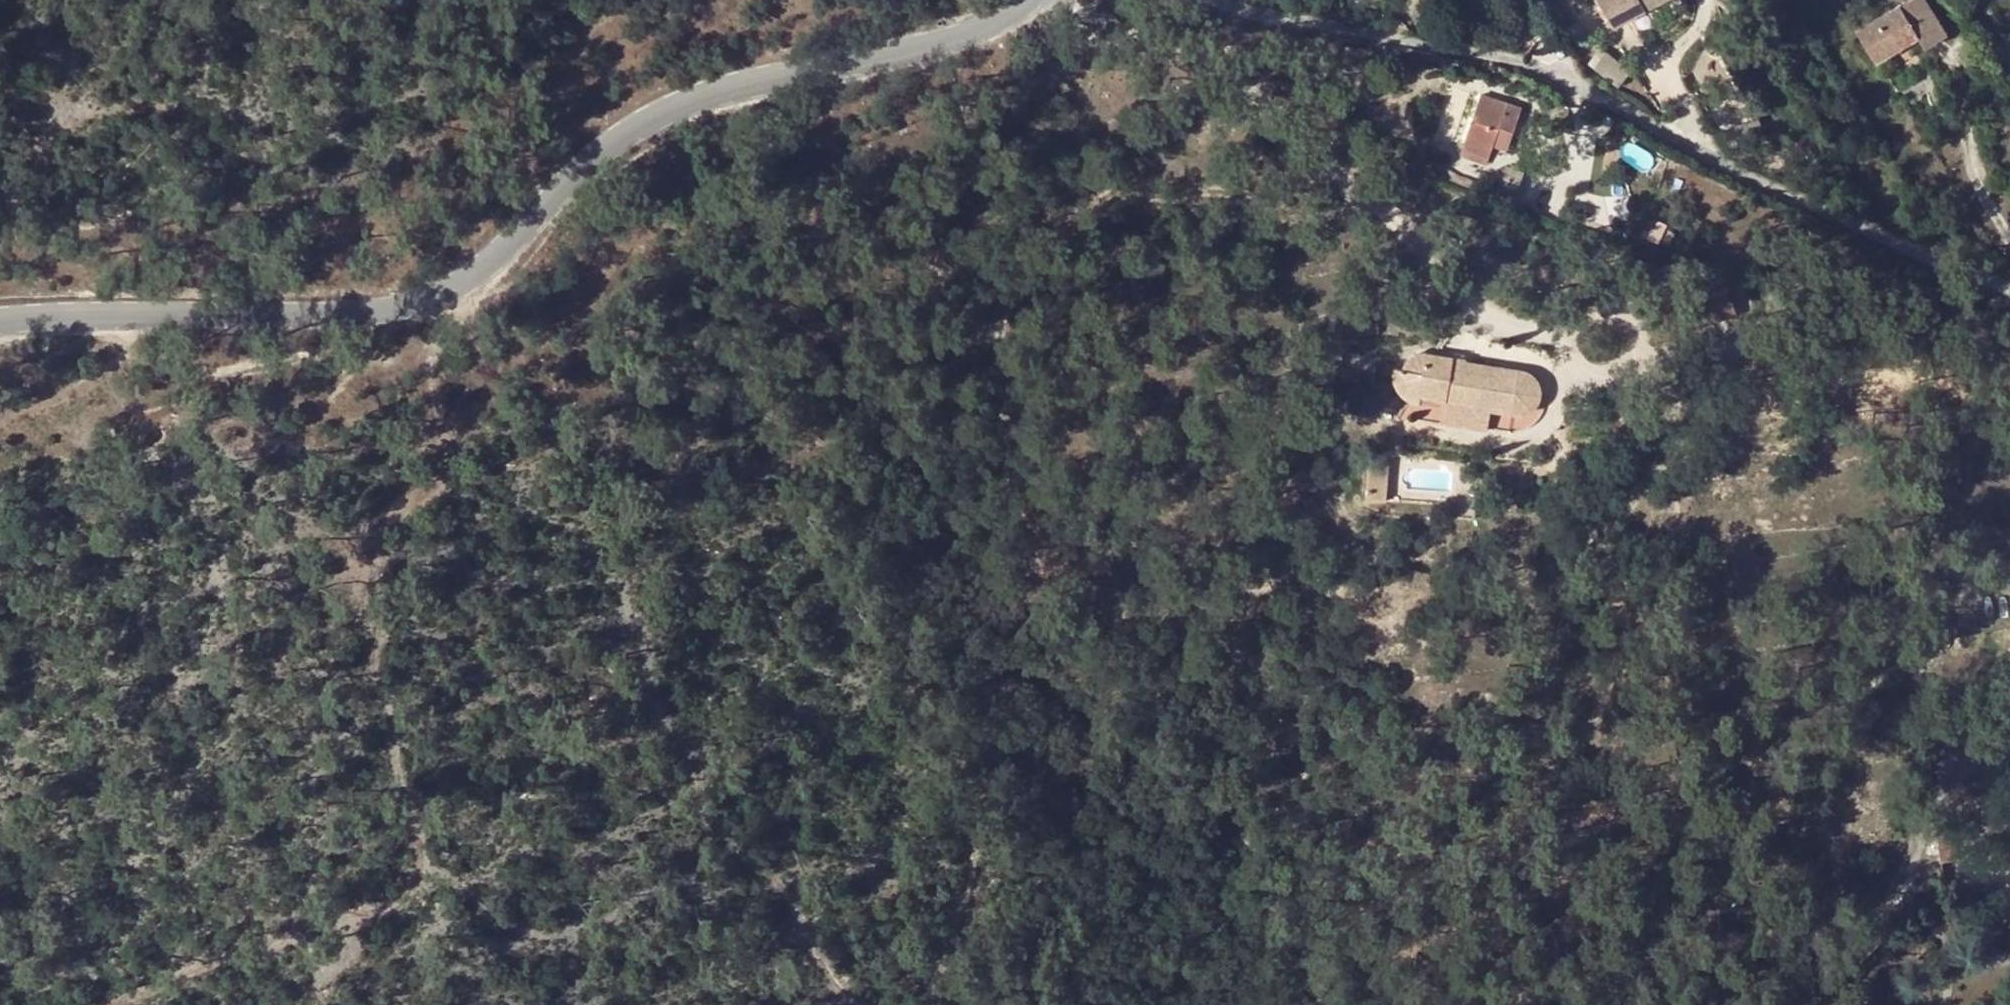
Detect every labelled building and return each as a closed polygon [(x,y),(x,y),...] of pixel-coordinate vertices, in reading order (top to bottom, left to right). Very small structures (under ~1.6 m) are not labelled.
[(1607,26),(1623,18),(1643,8),(1652,26),(1683,11),(1677,0),(1594,0),(1607,26)] [(1906,1),(1899,6),(1917,36),(1924,47),(1926,47),(1946,34),(1925,0),(1906,0),(1906,1)] [(1917,36),(1899,6),(1858,30),(1877,61),(1917,36)] [(1487,159),(1493,146),(1509,107),(1483,96),(1461,149),(1487,159)] [(1524,113),(1509,107),(1493,146),(1509,153),(1524,113)] [(1672,227),(1661,223),(1657,230),(1653,228),(1648,238),(1662,245),(1672,227)] [(1378,335),(1377,324),(1359,326),(1360,337),(1378,335)] [(1468,406),(1488,409),(1511,413),(1518,372),(1492,368),(1491,375),(1451,369),(1445,403),(1468,406)] [(1468,406),(1465,426),(1485,429),(1488,409),(1468,406)] [(1950,824),(1935,826),(1939,861),(1954,859),(1950,824)]
